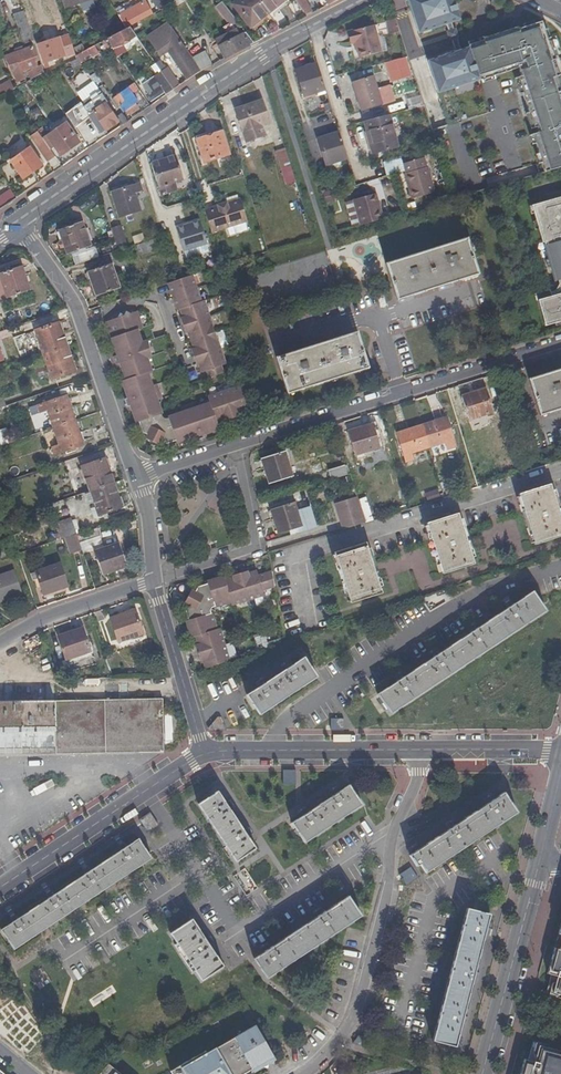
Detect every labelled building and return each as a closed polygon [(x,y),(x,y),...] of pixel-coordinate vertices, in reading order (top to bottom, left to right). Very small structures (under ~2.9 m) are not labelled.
[(66,8),(91,0),(63,0),(66,8)] [(161,0),(150,0),(159,12),(166,7),(161,0)] [(249,28),(266,14),(255,0),(238,0),(231,5),(249,28)] [(266,14),(283,1),(282,0),(255,0),(266,14)] [(320,9),(313,0),(300,0),(296,4),(306,17),(320,9)] [(458,18),(453,0),(408,0),(418,31),(445,22),(450,21),(458,18)] [(143,9),(142,6),(118,19),(125,30),(129,28),(152,15),(147,7),(143,9)] [(32,39),(23,13),(13,16),(21,42),(32,39)] [(253,44),(228,13),(222,16),(233,32),(236,31),(239,36),(219,46),(225,59),(253,44)] [(393,20),(385,23),(389,36),(397,34),(393,20)] [(450,21),(445,22),(448,30),(446,30),(448,38),(450,37),(455,50),(459,49),(455,36),(457,35),(454,27),(452,28),(450,21)] [(544,173),(560,169),(560,85),(559,77),(560,77),(560,73),(558,61),(559,60),(553,39),(551,39),(548,29),(546,22),(518,31),(510,33),(510,31),(482,40),(494,77),(517,70),(520,78),(517,79),(533,129),(536,128),(537,134),(532,136),(544,173)] [(360,56),(381,51),(374,24),(351,30),(354,42),(356,42),(360,56)] [(132,42),(137,40),(129,28),(125,30),(106,40),(110,46),(111,48),(123,41),(126,46),(132,42)] [(239,36),(236,31),(233,32),(216,41),(219,46),(239,36)] [(192,60),(174,34),(154,48),(160,58),(168,53),(188,80),(200,71),(192,60)] [(47,66),(46,62),(69,54),(73,52),(68,36),(57,39),(57,38),(36,45),(43,67),(47,66)] [(104,49),(110,46),(106,40),(100,43),(104,49)] [(475,42),(467,45),(468,46),(477,77),(479,82),(487,79),(494,77),(482,40),(475,42)] [(134,45),(151,69),(155,66),(139,42),(134,45)] [(94,46),(75,55),(79,64),(98,55),(94,46)] [(437,91),(477,77),(468,46),(459,49),(455,50),(427,59),(437,91)] [(31,47),(3,56),(13,84),(20,80),(17,69),(18,69),(20,67),(21,66),(21,64),(20,62),(34,57),(31,47)] [(205,53),(192,60),(200,71),(212,65),(205,53)] [(406,73),(401,57),(386,62),(391,78),(406,73)] [(37,71),(30,75),(32,79),(37,77),(43,74),(39,61),(34,63),(37,71)] [(326,90),(318,64),(296,71),(304,97),(326,90)] [(85,79),(77,66),(72,70),(73,72),(68,75),(70,79),(75,75),(84,88),(85,79)] [(160,73),(165,80),(173,91),(178,87),(166,69),(160,73)] [(97,89),(103,85),(95,73),(89,77),(97,89)] [(362,112),(384,106),(374,76),(353,83),(362,112)] [(142,84),(149,95),(160,88),(153,77),(142,84)] [(479,82),(477,77),(437,91),(448,125),(489,112),(479,82)] [(173,91),(165,80),(160,83),(168,94),(173,91)] [(12,86),(9,81),(0,86),(0,97),(8,92),(13,90),(12,86)] [(112,97),(122,112),(125,111),(134,105),(137,103),(127,88),(112,97)] [(162,91),(160,88),(149,95),(151,98),(162,91)] [(107,104),(99,92),(81,105),(80,103),(64,114),(74,128),(90,118),(101,135),(116,124),(107,109),(109,107),(107,104)] [(263,125),(271,123),(263,100),(236,109),(245,132),(248,141),(266,134),(263,125)] [(127,115),(137,109),(134,105),(125,111),(127,115)] [(122,125),(127,123),(121,116),(117,118),(122,125)] [(367,134),(371,134),(377,154),(399,148),(389,116),(364,123),(367,134)] [(79,144),(65,124),(42,140),(43,142),(49,150),(53,148),(60,157),(79,144)] [(347,158),(339,131),(317,137),(326,164),(347,158)] [(42,140),(36,132),(28,138),(35,147),(43,142),(42,140)] [(222,132),(198,140),(205,162),(229,155),(222,132)] [(373,155),(377,154),(371,134),(367,134),(373,155)] [(43,142),(35,147),(46,163),(54,158),(49,150),(43,142)] [(285,148),(274,151),(284,186),(295,183),(285,148)] [(41,167),(29,149),(10,163),(22,180),(41,167)] [(424,156),(401,162),(412,200),(435,193),(424,156)] [(158,188),(183,181),(176,157),(152,164),(158,188)] [(112,192),(119,217),(140,210),(136,193),(143,191),(141,183),(112,192)] [(9,190),(0,197),(0,210),(15,199),(9,190)] [(335,200),(331,190),(322,194),(326,203),(335,200)] [(383,219),(376,194),(353,200),(361,226),(383,219)] [(543,203),(535,218),(542,244),(544,243),(555,281),(558,280),(559,285),(555,292),(551,293),(550,290),(535,295),(539,310),(541,310),(546,327),(560,322),(560,198),(543,203)] [(204,210),(214,240),(226,236),(224,229),(247,222),(240,199),(204,210)] [(535,218),(543,203),(532,206),(535,218)] [(182,211),(173,214),(176,225),(185,222),(182,211)] [(183,252),(207,245),(199,222),(176,229),(183,252)] [(247,222),(224,229),(226,236),(249,229),(247,222)] [(83,225),(60,232),(68,254),(91,246),(83,225)] [(127,248),(120,227),(112,229),(118,251),(126,248),(127,248)] [(162,236),(135,245),(139,255),(171,244),(168,234),(162,236)] [(466,240),(385,264),(396,300),(477,275),(466,240)] [(112,263),(89,271),(97,296),(120,288),(112,263)] [(0,274),(0,276),(8,299),(31,291),(23,267),(0,274)] [(184,278),(169,283),(173,297),(178,311),(182,310),(184,319),(181,320),(184,326),(186,334),(190,334),(192,341),(195,351),(192,352),(194,358),(197,365),(201,365),(203,373),(206,372),(208,379),(219,375),(227,373),(224,365),(228,364),(222,348),(217,333),(212,317),(207,302),(204,302),(200,288),(195,275),(184,278)] [(125,390),(123,390),(121,391),(124,400),(128,400),(130,403),(135,418),(131,420),(132,424),(139,422),(142,430),(147,433),(145,437),(151,440),(157,443),(160,439),(167,442),(175,440),(176,440),(176,441),(191,436),(195,435),(196,435),(197,436),(203,438),(207,436),(206,431),(218,427),(216,419),(224,416),(226,420),(233,418),(241,415),(240,411),(246,409),(248,409),(245,399),(240,384),(224,390),(207,395),(208,399),(197,404),(195,399),(181,404),(182,409),(170,413),(167,414),(166,416),(163,415),(162,414),(161,413),(160,411),(162,410),(161,408),(157,394),(160,393),(156,380),(152,381),(148,369),(152,367),(148,355),(152,353),(148,341),(143,343),(139,330),(144,328),(138,312),(131,314),(130,312),(128,316),(123,318),(120,314),(119,319),(107,323),(112,339),(117,352),(118,356),(111,358),(112,362),(120,360),(121,363),(121,364),(125,376),(121,378),(125,390)] [(45,356),(68,348),(60,324),(37,331),(45,356)] [(355,330),(275,355),(286,391),(366,366),(355,330)] [(153,331),(145,333),(148,341),(156,339),(153,331)] [(45,356),(53,380),(76,372),(68,348),(45,356)] [(560,409),(560,370),(529,379),(540,415),(560,409)] [(486,388),(461,396),(469,420),(493,412),(486,388)] [(75,421),(67,397),(39,407),(41,415),(49,412),(55,428),(75,421)] [(423,426),(429,447),(446,442),(448,449),(455,447),(447,418),(423,426)] [(55,455),(84,446),(75,421),(55,428),(60,445),(53,448),(55,455)] [(372,424),(348,431),(356,455),(379,448),(372,424)] [(397,433),(406,463),(414,460),(412,453),(429,447),(423,426),(397,433)] [(284,452),(260,459),(269,483),(291,476),(284,452)] [(106,460),(83,467),(91,491),(114,483),(106,460)] [(331,479),(347,474),(344,464),(327,469),(331,479)] [(114,483),(91,491),(99,516),(122,508),(114,483)] [(551,486),(519,496),(521,499),(533,540),(535,544),(560,536),(560,517),(552,489),(551,486)] [(560,517),(560,506),(555,488),(552,489),(560,517)] [(443,492),(425,497),(426,503),(445,497),(443,492)] [(343,529),(366,522),(357,496),(335,503),(343,529)] [(518,500),(530,540),(533,540),(521,499),(518,500)] [(278,534),(290,530),(292,535),(317,527),(311,507),(298,511),(294,502),(270,510),(278,534)] [(53,520),(62,517),(58,506),(49,509),(53,520)] [(16,509),(7,511),(10,519),(18,516),(16,509)] [(460,515),(428,525),(429,529),(442,568),(443,573),(475,563),(474,559),(474,558),(461,518),(460,515)] [(18,516),(10,519),(6,520),(8,526),(20,523),(18,516)] [(474,558),(474,559),(477,557),(464,518),(461,518),(474,558)] [(61,539),(77,534),(72,519),(56,524),(61,539)] [(77,534),(80,543),(102,536),(99,526),(77,534)] [(425,530),(439,569),(442,568),(429,529),(425,530)] [(10,557),(5,543),(0,545),(0,556),(2,560),(10,557)] [(95,551),(102,575),(127,566),(119,543),(95,551)] [(368,549),(367,545),(336,554),(337,559),(350,598),(351,603),(382,593),(381,588),(368,549)] [(368,549),(381,588),(384,587),(371,548),(368,549)] [(334,560),(347,598),(350,598),(337,559),(334,560)] [(61,563),(36,571),(45,595),(69,586),(61,563)] [(0,575),(0,601),(22,593),(14,570),(0,575)] [(206,669),(230,661),(225,645),(220,629),(217,630),(212,613),(210,613),(210,611),(210,609),(212,607),(214,607),(231,602),(232,604),(248,599),(264,594),(263,589),(270,587),(267,574),(259,576),(258,571),(249,574),(248,571),(240,574),(233,576),(234,579),(225,582),(223,577),(207,582),(207,584),(197,587),(195,592),(190,590),(187,597),(185,603),(188,605),(185,610),(188,620),(187,621),(191,638),(196,636),(199,646),(197,647),(198,653),(201,660),(204,660),(206,669)] [(533,592),(377,694),(390,713),(545,611),(533,592)] [(135,611),(111,619),(119,643),(143,635),(135,611)] [(83,629),(58,638),(67,661),(92,653),(83,629)] [(304,658),(247,695),(260,714),(316,677),(304,658)] [(56,746),(74,746),(91,746),(108,746),(124,746),(140,745),(166,745),(165,744),(165,715),(165,700),(140,700),(123,701),(107,701),(91,701),(74,701),(55,701),(0,702),(0,747),(56,746)] [(329,730),(340,729),(340,719),(329,720),(329,730)] [(303,816),(292,823),(304,842),(361,804),(349,786),(338,793),(332,797),(310,812),(303,816)] [(332,797),(338,793),(334,787),(328,791),(332,797)] [(219,792),(199,804),(237,861),(257,848),(250,838),(245,831),(230,809),(226,803),(219,792)] [(418,849),(412,854),(411,854),(423,874),(517,812),(504,793),(492,801),(485,805),(453,827),(447,831),(418,849)] [(485,805),(492,801),(488,795),(482,799),(485,805)] [(226,803),(230,809),(236,804),(232,799),(226,803)] [(303,816),(310,812),(306,806),(299,811),(303,816)] [(137,819),(145,831),(157,825),(149,812),(137,819)] [(447,831),(453,827),(449,821),(443,825),(447,831)] [(245,831),(250,838),(256,834),(252,827),(245,831)] [(14,922),(2,929),(15,948),(70,912),(152,857),(140,838),(128,846),(122,850),(92,870),(86,874),(55,894),(50,898),(20,918),(14,922)] [(122,850),(128,846),(124,840),(118,843),(122,850)] [(412,854),(418,849),(415,844),(411,846),(411,848),(410,850),(412,854)] [(86,874),(92,870),(88,863),(82,867),(86,874)] [(404,886),(417,878),(410,866),(397,874),(404,886)] [(250,886),(248,882),(249,881),(245,871),(235,875),(242,890),(250,886)] [(50,898),(55,894),(51,888),(46,891),(50,898)] [(272,947),(265,951),(253,959),(266,978),(363,913),(350,894),(323,912),(316,917),(286,937),(284,934),(273,941),(275,944),(272,947)] [(316,917),(323,912),(319,907),(313,911),(316,917)] [(488,914),(466,909),(432,1040),(454,1046),(460,1023),(462,1016),(471,980),(473,972),(483,934),(485,928),(488,914)] [(20,918),(16,911),(10,915),(14,922),(20,918)] [(560,994),(560,913),(556,932),(560,933),(556,948),(552,947),(546,972),(549,973),(545,990),(560,994)] [(191,921),(171,934),(183,952),(181,954),(187,964),(190,962),(202,980),(222,967),(215,956),(211,950),(191,921)] [(485,928),(483,934),(490,936),(491,929),(485,928)] [(265,951),(272,947),(268,941),(261,945),(265,951)] [(211,950),(215,956),(221,953),(217,947),(211,950)] [(473,972),(471,980),(478,982),(480,974),(473,972)] [(462,1016),(460,1023),(467,1025),(469,1018),(462,1016)] [(273,1056),(255,1025),(213,1050),(214,1051),(208,1054),(206,1051),(170,1071),(172,1073),(243,1073),(273,1056)] [(529,1044),(526,1060),(522,1060),(518,1073),(560,1073),(560,1052),(529,1044)] [(243,1073),(250,1073),(275,1059),(273,1056),(243,1073)] [(99,1073),(120,1073),(108,1064),(99,1073)]
